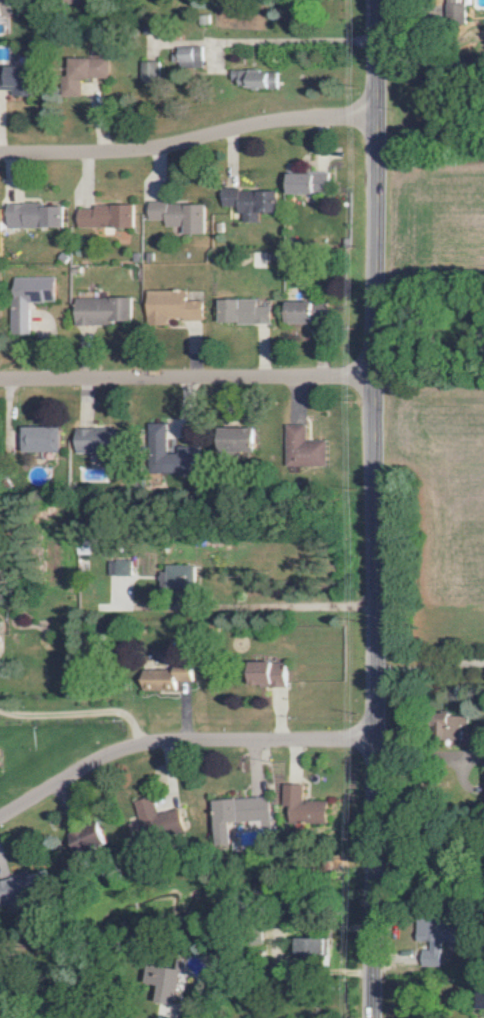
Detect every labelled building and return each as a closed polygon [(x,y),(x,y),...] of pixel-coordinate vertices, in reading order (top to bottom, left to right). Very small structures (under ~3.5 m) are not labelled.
[(16,17),(17,0),(0,0),(0,17),(16,17)] [(440,19),(467,17),(467,3),(461,4),(461,0),(439,0),(440,19)] [(204,69),(204,47),(171,46),(170,62),(178,62),(178,68),(204,69)] [(110,78),(110,57),(73,59),(74,79),(110,78)] [(140,62),(141,86),(160,85),(160,61),(140,62)] [(16,95),(39,96),(39,67),(0,66),(0,90),(16,90),(16,95)] [(233,72),(233,80),(240,80),(240,88),(279,87),(278,71),(233,72)] [(82,81),(68,81),(68,96),(82,96),(82,81)] [(292,173),(292,194),(330,193),(330,173),(292,173)] [(280,212),(280,190),(223,190),(223,206),(240,206),(240,221),(254,221),(254,212),(280,212)] [(185,233),(207,233),(208,204),(150,203),(149,220),(165,220),(165,226),(185,226),(185,233)] [(67,226),(67,204),(7,205),(8,228),(67,226)] [(138,226),(137,205),(79,206),(80,228),(138,226)] [(16,334),(34,334),(34,302),(59,302),(59,277),(16,277),(16,334)] [(207,300),(190,300),(190,291),(150,291),(150,325),(170,325),(170,319),(207,319),(207,300)] [(136,297),(79,298),(79,324),(136,323),(136,297)] [(275,322),(275,306),(260,306),(260,299),(222,300),(223,323),(275,322)] [(291,302),(291,322),(329,322),(329,302),(291,302)] [(193,437),(193,419),(167,420),(168,438),(193,437)] [(152,443),(168,442),(166,422),(151,423),(152,443)] [(287,465),(329,466),(330,441),(308,441),(308,425),(288,425),(287,465)] [(27,452),(65,452),(65,427),(27,427),(27,452)] [(260,452),(260,429),(223,428),(223,451),(260,452)] [(77,429),(77,452),(135,452),(135,429),(77,429)] [(200,442),(178,443),(179,453),(166,454),(167,471),(202,468),(200,442)] [(132,575),(132,560),(110,560),(110,575),(132,575)] [(197,566),(169,565),(169,571),(162,571),(162,588),(197,589),(197,566)] [(290,686),(290,661),(255,660),(254,685),(290,686)] [(145,690),(180,690),(180,681),(197,681),(197,663),(176,663),(176,670),(146,669),(145,690)] [(329,823),(330,800),(305,799),(305,784),(285,783),(284,805),(291,806),(290,822),(329,823)] [(134,801),(140,820),(128,824),(134,844),(186,828),(180,807),(157,814),(152,796),(134,801)] [(215,799),(217,841),(233,841),(232,821),(262,820),(262,826),(272,826),(271,796),(215,799)] [(73,832),(83,855),(112,844),(102,820),(73,832)] [(4,905),(58,891),(52,867),(0,881),(0,890),(4,905)] [(330,936),(295,937),(296,957),(331,956),(330,936)] [(444,966),(445,939),(431,938),(430,948),(424,948),(423,966),(444,966)] [(145,983),(163,983),(162,1001),(182,1002),(183,966),(146,965),(145,983)]
